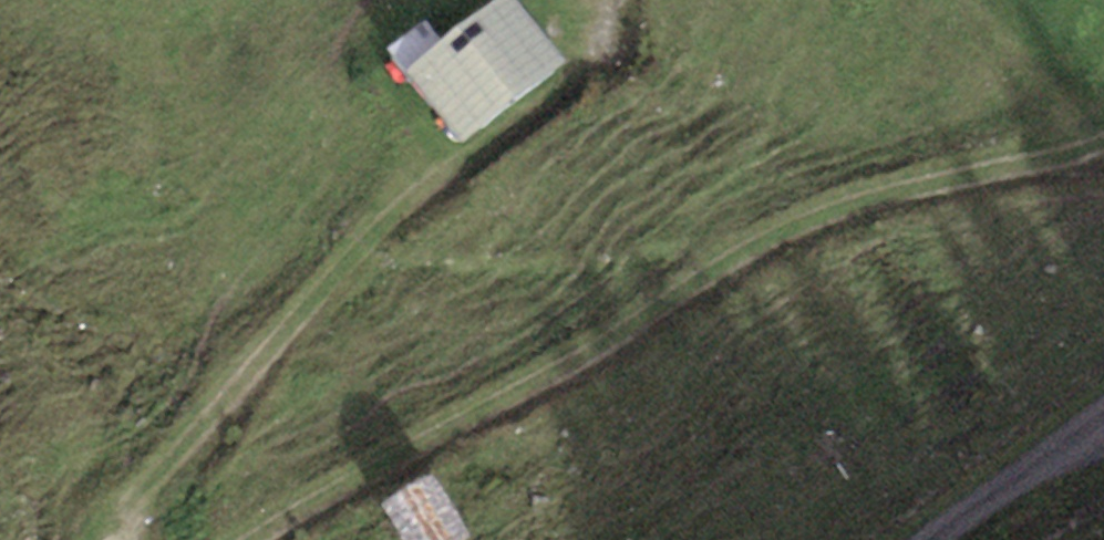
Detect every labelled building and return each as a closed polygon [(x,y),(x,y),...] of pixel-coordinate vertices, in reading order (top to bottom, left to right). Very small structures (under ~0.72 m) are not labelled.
[(507,11),(418,87),(474,154),(564,77),(507,11)] [(390,529),(398,539),(472,539),(440,494),(390,529)]
